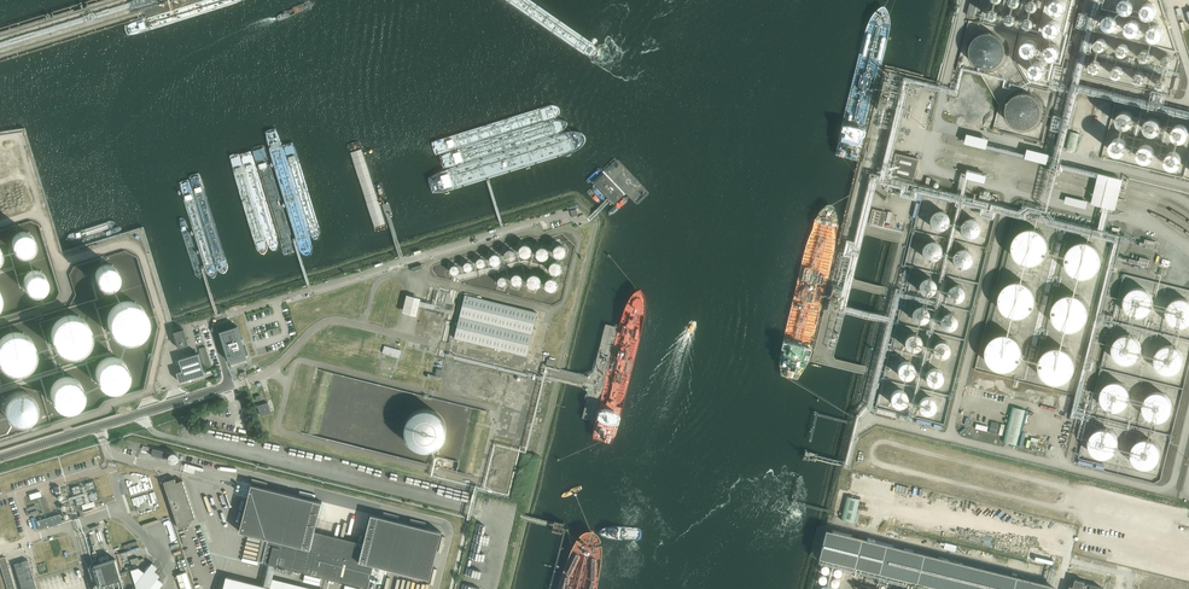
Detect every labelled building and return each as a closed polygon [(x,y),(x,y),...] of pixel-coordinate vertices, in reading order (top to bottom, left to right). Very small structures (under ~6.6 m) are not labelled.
[(1028,7),(1029,9),(1031,9),(1034,10),(1036,9),(1037,8),(1038,6),(1039,4),(1038,2),(1038,0),(1028,0),(1027,2),(1026,4),(1027,6),(1028,7)] [(987,15),(988,17),(990,18),(992,19),(994,19),(996,18),(998,17),(999,15),(999,13),(999,11),(998,9),(997,8),(995,7),(993,7),(991,7),(989,8),(988,9),(987,11),(987,13),(987,15)] [(1005,19),(1006,21),(1007,23),(1009,23),(1012,23),(1014,23),(1015,21),(1016,20),(1017,17),(1016,15),(1016,14),(1014,12),(1012,11),(1011,11),(1009,11),(1007,12),(1006,14),(1005,15),(1004,17),(1005,19)] [(1023,23),(1024,25),(1025,27),(1027,27),(1029,27),(1031,27),(1033,25),(1034,24),(1035,22),(1034,20),(1033,18),(1032,16),(1030,16),(1028,15),(1026,16),(1025,16),(1023,18),(1022,20),(1022,22),(1023,23)] [(1001,56),(1002,52),(1001,49),(1000,46),(999,43),(997,40),(994,38),(991,36),(988,35),(985,35),(981,35),(978,36),(975,37),(972,39),(970,42),(968,44),(967,48),(966,51),(966,54),(967,58),(968,61),(970,64),(972,66),(975,68),(978,69),(981,70),(985,70),(988,70),(991,69),(994,67),(997,65),(999,62),(1000,59),(1001,56)] [(1094,45),(1095,47),(1097,48),(1099,49),(1101,49),(1103,49),(1105,47),(1106,45),(1106,43),(1106,41),(1105,40),(1104,38),(1102,37),(1100,37),(1098,37),(1096,38),(1095,40),(1094,41),(1094,43),(1094,45)] [(1117,51),(1118,53),(1119,54),(1121,55),(1124,55),(1126,54),(1127,53),(1128,51),(1129,49),(1128,47),(1128,45),(1126,44),(1124,43),(1123,43),(1121,43),(1119,44),(1118,45),(1117,47),(1116,49),(1117,51)] [(1139,56),(1140,58),(1142,59),(1144,60),(1146,60),(1148,60),(1149,58),(1151,56),(1151,54),(1151,52),(1150,51),(1148,49),(1147,48),(1145,48),(1143,48),(1141,49),(1140,51),(1139,52),(1139,54),(1139,56)] [(1161,62),(1162,64),(1164,65),(1166,66),(1168,66),(1170,66),(1172,64),(1173,62),(1173,60),(1173,58),(1172,57),(1171,55),(1169,54),(1167,54),(1165,54),(1163,55),(1162,57),(1161,58),(1161,60),(1161,62)] [(1089,68),(1090,70),(1092,71),(1094,72),(1096,72),(1098,71),(1099,70),(1100,68),(1101,66),(1101,64),(1100,62),(1098,61),(1097,60),(1095,60),(1093,60),(1091,61),(1090,62),(1089,64),(1089,66),(1089,68)] [(1111,73),(1112,75),(1114,76),(1116,77),(1118,77),(1120,76),(1122,75),(1123,73),(1123,71),(1123,69),(1122,68),(1121,66),(1119,65),(1117,65),(1115,65),(1113,66),(1112,68),(1111,69),(1111,71),(1111,73)] [(1134,79),(1135,81),(1136,82),(1138,83),(1140,83),(1142,82),(1144,81),(1145,79),(1146,77),(1145,75),(1144,73),(1143,72),(1141,71),(1139,71),(1138,71),(1136,72),(1134,73),(1134,75),(1133,77),(1134,79)] [(1156,84),(1157,86),(1158,88),(1160,88),(1162,88),(1164,88),(1166,86),(1167,85),(1168,83),(1167,80),(1166,79),(1165,77),(1163,76),(1161,76),(1159,76),(1158,77),(1156,79),(1155,81),(1155,82),(1156,84)] [(1042,112),(1042,109),(1042,106),(1041,103),(1040,100),(1038,97),(1035,95),(1033,93),(1030,92),(1026,91),(1023,91),(1020,92),(1017,93),(1014,95),(1011,97),(1009,99),(1008,102),(1007,105),(1007,109),(1007,112),(1008,115),(1009,118),(1011,121),(1014,123),(1016,125),(1019,126),(1023,127),(1026,127),(1029,126),(1032,125),(1035,123),(1038,121),(1040,118),(1041,115),(1042,112)] [(1117,117),(1117,120),(1118,122),(1119,124),(1121,126),(1123,127),(1125,127),(1128,126),(1130,125),(1131,124),(1133,122),(1133,119),(1133,116),(1132,114),(1130,112),(1127,110),(1124,110),(1122,111),(1119,112),(1117,115),(1117,117)] [(1144,124),(1144,127),(1145,129),(1147,131),(1148,132),(1151,133),(1153,133),(1155,133),(1157,132),(1159,130),(1160,128),(1161,126),(1161,123),(1159,120),(1157,118),(1155,117),(1152,117),(1149,117),(1147,119),(1145,121),(1144,124)] [(1172,131),(1172,134),(1173,136),(1174,138),(1176,139),(1178,140),(1181,140),(1183,140),(1185,139),(1187,137),(1188,135),(1188,133),(1188,130),(1187,127),(1185,125),(1183,124),(1180,124),(1177,124),(1174,126),(1173,128),(1172,131)] [(1071,131),(1066,149),(1075,151),(1080,134),(1071,131)] [(972,132),(969,142),(992,147),(994,138),(972,132)] [(1110,145),(1110,148),(1111,150),(1112,152),(1114,153),(1116,154),(1118,154),(1121,154),(1123,153),(1124,151),(1126,149),(1126,147),(1126,144),(1125,141),(1123,139),(1120,138),(1118,138),(1115,138),(1112,140),(1111,142),(1110,145)] [(1137,152),(1137,154),(1138,157),(1140,158),(1142,160),(1144,161),(1146,161),(1148,160),(1150,159),(1152,158),(1153,156),(1154,154),(1154,151),(1153,148),(1151,146),(1148,145),(1145,144),(1142,145),(1140,147),(1138,149),(1137,152)] [(1032,148),(1030,156),(1052,161),(1054,153),(1032,148)] [(1165,159),(1165,161),(1166,164),(1167,165),(1169,167),(1171,168),(1174,168),(1176,167),(1178,166),(1180,165),(1181,163),(1181,160),(1181,158),(1180,155),(1178,153),(1176,152),(1173,151),(1170,152),(1168,153),(1166,156),(1165,159)] [(889,175),(913,181),(918,159),(895,153),(889,175)] [(970,170),(968,177),(988,182),(990,174),(970,170)] [(1102,172),(1095,202),(1121,209),(1128,178),(1102,172)] [(576,209),(570,211),(572,217),(578,215),(576,209)] [(869,223),(882,226),(886,212),(872,209),(869,223)] [(931,226),(933,228),(936,230),(939,231),(943,230),(946,229),(948,226),(949,223),(950,220),(949,216),(947,214),(944,212),(941,211),(938,211),(935,212),(932,214),(930,216),(930,219),(930,223),(931,226)] [(961,233),(963,236),(966,238),(970,238),(973,238),(976,236),(978,234),(980,231),(980,227),(979,224),(977,221),(975,219),(972,218),(968,218),(965,219),(963,221),(961,224),(960,227),(960,230),(961,233)] [(1027,265),(1032,266),(1036,265),(1041,263),(1045,260),(1048,256),(1050,252),(1050,247),(1050,242),(1048,238),(1045,234),(1041,231),(1036,229),(1031,229),(1026,230),(1021,232),(1018,235),(1015,239),(1014,243),(1013,248),(1014,253),(1016,257),(1019,261),(1023,263),(1027,265)] [(34,247),(35,243),(33,239),(31,236),(28,234),(24,233),(21,233),(17,235),(14,237),(13,240),(12,244),(12,248),(14,251),(17,254),(20,256),(24,256),(28,255),(31,253),(33,250),(34,247)] [(1140,242),(1139,246),(1153,250),(1155,241),(1145,239),(1144,243),(1140,242)] [(923,256),(925,259),(928,260),(932,261),(935,260),(938,259),(940,256),(942,253),(942,250),(941,247),(939,244),(937,242),(933,241),(930,241),(927,242),(925,244),(923,247),(922,250),(922,253),(923,256)] [(531,249),(531,247),(530,245),(528,243),(526,243),(525,242),(523,243),(522,243),(520,244),(519,245),(519,246),(518,248),(518,249),(518,251),(519,253),(520,254),(521,254),(522,255),(524,256),(525,256),(527,255),(529,254),(531,252),(531,250),(531,249)] [(565,249),(565,247),(564,245),(562,243),(560,243),(559,242),(557,243),(556,243),(554,244),(554,245),(553,246),(552,248),(552,249),(553,251),(553,253),(554,254),(555,254),(556,255),(558,256),(560,256),(561,255),(563,254),(565,252),(565,251),(565,249)] [(1079,278),(1084,279),(1089,278),(1093,276),(1097,273),(1100,270),(1102,265),(1103,260),(1102,256),(1100,251),(1097,247),(1093,244),(1088,242),(1083,242),(1078,243),(1074,245),(1070,248),(1067,252),(1066,257),(1066,261),(1066,266),(1068,270),(1071,274),(1075,276),(1079,278)] [(548,251),(548,248),(547,247),(546,246),(545,245),(544,245),(543,244),(542,244),(540,244),(539,245),(537,246),(535,248),(535,251),(535,252),(535,253),(536,255),(538,257),(539,257),(541,257),(543,257),(544,257),(546,256),(547,255),(547,253),(548,251)] [(515,254),(514,252),(513,250),(511,249),(509,248),(508,248),(507,248),(505,249),(504,250),(503,252),(503,254),(503,255),(503,256),(505,258),(506,259),(507,260),(509,260),(511,260),(512,259),(513,258),(514,257),(514,255),(515,254)] [(954,263),(956,266),(959,268),(962,268),(965,268),(968,266),(971,264),(972,261),(972,257),(971,254),(970,251),(967,249),(964,248),(961,248),(958,249),(955,251),(953,254),(952,257),(952,260),(954,263)] [(500,258),(500,256),(498,254),(497,253),(496,253),(495,253),(492,253),(490,254),(489,256),(489,257),(489,258),(489,260),(490,262),(492,263),(494,264),(496,264),(497,263),(498,262),(499,261),(500,258)] [(486,261),(486,260),(485,259),(484,257),(482,256),(480,256),(479,257),(477,258),(476,260),(476,261),(477,263),(477,265),(479,266),(481,266),(483,266),(484,265),(485,263),(486,261)] [(1148,266),(1150,259),(1140,257),(1139,261),(1130,258),(1129,262),(1148,266)] [(561,266),(561,263),(560,262),(560,261),(558,260),(557,260),(555,259),(554,259),(552,260),(551,260),(550,261),(549,262),(548,264),(548,266),(548,267),(548,268),(550,270),(552,272),(553,272),(554,272),(555,272),(557,272),(558,272),(559,271),(560,270),(561,268),(561,266)] [(473,265),(473,264),(472,263),(471,261),(470,260),(469,260),(468,260),(466,260),(464,262),(463,263),(463,265),(463,267),(464,268),(465,269),(467,270),(469,270),(471,269),(472,268),(472,267),(473,265)] [(459,269),(459,268),(459,266),(458,265),(457,264),(455,263),(454,264),(452,264),(451,265),(450,267),(450,268),(450,270),(451,271),(452,273),(454,273),(457,273),(458,272),(459,270),(459,269)] [(118,279),(118,275),(117,272),(115,269),(112,267),(108,266),(104,266),(101,267),(98,270),(96,273),(95,277),(96,280),(98,284),(100,286),(104,288),(108,289),(111,288),(114,286),(117,283),(118,279)] [(47,285),(47,282),(46,278),(43,275),(40,273),(37,272),(33,272),(30,274),(27,276),(25,279),(24,283),(25,287),(26,290),(29,293),(32,294),(36,295),(40,294),(43,292),(46,289),(47,285)] [(522,278),(522,277),(521,275),(520,273),(519,272),(516,272),(514,272),(512,273),(511,275),(510,277),(510,278),(511,279),(512,281),(514,282),(515,283),(516,283),(518,283),(519,282),(520,281),(521,280),(522,278)] [(541,280),(541,279),(541,277),(540,275),(539,274),(538,273),(537,273),(535,272),(534,272),(533,272),(531,272),(529,274),(527,275),(527,276),(526,278),(526,279),(526,281),(527,282),(528,284),(529,285),(530,286),(533,287),(535,287),(536,286),(538,286),(539,285),(540,284),(540,282),(541,281),(541,280)] [(509,280),(509,278),(508,277),(507,276),(505,275),(503,275),(502,276),(500,277),(500,279),(500,281),(501,283),(502,284),(503,285),(504,285),(506,285),(508,284),(509,282),(509,280)] [(557,283),(557,282),(557,280),(555,278),(553,276),(551,276),(550,276),(548,276),(547,277),(546,278),(544,280),(544,281),(544,282),(544,284),(544,285),(546,287),(547,288),(548,289),(550,289),(552,289),(553,289),(554,288),(555,287),(557,285),(557,283)] [(920,291),(923,294),(925,295),(929,295),(931,294),(934,292),(935,289),(936,286),(936,284),(935,281),(933,280),(931,278),(928,278),(925,278),(922,279),(920,282),(919,285),(919,288),(920,291)] [(1014,318),(1018,318),(1023,318),(1027,316),(1031,313),(1034,309),(1036,305),(1037,300),(1036,295),(1034,291),(1031,287),(1027,284),(1023,282),(1018,281),(1013,282),(1008,285),(1004,288),(1002,292),(1000,296),(1000,301),(1001,305),(1002,310),(1005,313),(1009,316),(1014,318)] [(949,298),(951,300),(954,302),(957,302),(960,301),(962,299),(964,296),(965,293),(964,291),(963,288),(961,286),(959,285),(956,284),(953,285),(950,286),(948,289),(947,292),(947,295),(949,298)] [(1127,312),(1130,315),(1134,317),(1138,318),(1142,318),(1146,316),(1150,314),(1152,310),(1154,307),(1154,302),(1154,298),(1152,294),(1149,291),(1145,289),(1141,288),(1137,288),(1133,290),(1129,292),(1127,296),(1125,300),(1125,304),(1125,308),(1127,312)] [(537,313),(465,295),(454,338),(526,356),(537,313)] [(1067,331),(1071,332),(1076,331),(1081,329),(1084,326),(1087,323),(1089,318),(1090,313),(1089,309),(1087,304),(1084,300),(1080,297),(1076,295),(1071,295),(1066,296),(1061,298),(1057,301),(1055,305),(1053,310),(1053,314),(1054,319),(1056,323),(1058,327),(1062,329),(1067,331)] [(1172,325),(1176,327),(1180,328),(1184,328),(1188,327),(1188,326),(1188,301),(1187,300),(1183,299),(1178,299),(1174,300),(1171,303),(1168,306),(1167,310),(1166,314),(1167,318),(1169,322),(1172,325)] [(112,335),(117,339),(123,342),(129,342),(135,340),(140,337),(144,333),(146,327),(146,321),(145,315),(142,310),(137,306),(131,304),(125,303),(119,305),(114,308),(110,312),(108,318),(108,324),(109,330),(112,335)] [(913,320),(916,322),(919,323),(922,323),(925,322),(927,320),(929,318),(929,315),(929,312),(928,310),(926,308),(924,307),(921,306),(918,306),(915,308),(913,310),(912,313),(912,317),(913,320)] [(942,326),(944,328),(947,329),(950,330),(953,329),(955,327),(957,324),(958,321),(957,318),(956,316),(954,314),(952,313),(950,312),(946,313),(943,314),(941,317),(940,320),(940,323),(942,326)] [(56,349),(61,353),(66,355),(73,356),(78,354),(84,351),(88,346),(90,341),(90,335),(89,329),(86,324),(81,320),(75,317),(69,317),(63,318),(58,322),(54,326),(52,332),(51,338),(53,344),(56,349)] [(242,340),(237,326),(220,331),(229,361),(246,356),(245,351),(242,340)] [(174,330),(173,330),(178,348),(182,347),(182,348),(186,346),(185,346),(188,345),(187,344),(188,344),(184,329),(183,328),(182,327),(181,327),(180,327),(174,329),(174,330)] [(6,369),(11,372),(17,372),(23,371),(28,367),(32,363),(35,357),(35,351),(34,345),(30,340),(26,336),(20,334),(14,333),(8,335),(3,338),(0,341),(0,364),(1,365),(6,369)] [(906,348),(908,350),(911,351),(914,351),(917,350),(920,348),(921,346),(922,343),(921,340),(920,338),(919,336),(916,335),(914,334),(911,334),(908,336),(905,338),(904,341),(905,345),(906,348)] [(1000,371),(1005,371),(1010,371),(1014,369),(1018,366),(1021,362),(1023,358),(1023,353),(1023,348),(1021,344),(1018,340),(1014,337),(1009,335),(1004,335),(999,335),(995,338),(991,341),(988,345),(987,349),(986,354),(987,358),(989,363),(992,366),(996,369),(1000,371)] [(1116,359),(1118,362),(1122,364),(1126,365),(1131,365),(1135,364),(1138,361),(1141,358),(1142,354),(1143,350),(1142,346),(1140,342),(1137,339),(1133,337),(1129,336),(1125,336),(1121,337),(1117,340),(1115,343),(1113,347),(1113,351),(1114,356),(1116,359)] [(934,355),(936,357),(939,358),(942,359),(945,358),(948,356),(949,353),(950,350),(950,347),(948,345),(947,343),(944,342),(942,341),(939,342),(936,343),(934,346),(933,349),(933,352),(934,355)] [(205,346),(198,349),(205,369),(212,367),(205,346)] [(384,346),(382,353),(399,358),(401,351),(384,346)] [(1158,370),(1161,373),(1164,375),(1169,376),(1173,376),(1177,374),(1180,372),(1183,369),(1184,365),(1185,360),(1184,356),(1182,353),(1179,349),(1175,347),(1171,346),(1167,347),(1163,348),(1160,350),(1157,354),(1155,358),(1155,362),(1156,366),(1158,370)] [(1053,384),(1058,384),(1062,384),(1067,382),(1071,379),(1074,375),(1076,371),(1076,366),(1076,361),(1074,357),(1071,353),(1067,350),(1062,348),(1057,347),(1052,348),(1047,350),(1044,354),(1041,358),(1040,362),(1039,367),(1040,371),(1042,376),(1045,379),(1049,382),(1053,384)] [(183,371),(177,373),(180,382),(205,374),(199,353),(179,359),(181,366),(183,371)] [(98,384),(102,388),(106,391),(112,391),(117,390),(122,388),(125,384),(127,379),(128,374),(126,368),(123,364),(119,361),(114,359),(109,359),(103,361),(99,364),(96,369),(95,374),(96,380),(98,384)] [(548,359),(546,365),(554,367),(555,361),(548,359)] [(384,360),(380,374),(391,377),(395,363),(384,360)] [(899,376),(901,378),(904,379),(907,379),(910,379),(913,377),(914,374),(915,371),(914,368),(913,366),(912,364),(909,363),(907,362),(904,362),(901,364),(898,367),(897,370),(898,373),(899,376)] [(927,382),(929,385),(932,386),(935,386),(938,385),(941,383),(942,380),(943,377),(942,375),(941,373),(940,371),(937,369),(935,369),(932,369),(929,371),(927,373),(925,376),(926,379),(927,382)] [(53,404),(56,408),(61,410),(66,411),(72,410),(76,408),(80,404),(82,399),(82,393),(81,388),(78,384),(73,381),(68,379),(63,379),(58,381),(54,384),(51,389),(50,394),(50,399),(53,404)] [(1104,406),(1107,409),(1111,411),(1115,412),(1119,412),(1123,410),(1126,408),(1129,404),(1131,400),(1131,396),(1130,392),(1128,388),(1125,385),(1122,383),(1117,382),(1113,382),(1109,384),(1106,386),(1103,390),(1102,393),(1101,398),(1102,402),(1104,406)] [(892,404),(894,406),(897,408),(900,408),(903,407),(906,405),(907,402),(908,399),(908,397),(906,394),(905,392),(902,391),(900,390),(897,391),(894,392),(892,395),(890,398),(891,401),(892,404)] [(5,418),(8,421),(13,424),(18,425),(24,424),(28,421),(32,417),(34,412),(34,407),(33,402),(30,397),(26,394),(20,392),(15,393),(10,394),(6,398),(3,402),(2,407),(2,413),(5,418)] [(1146,416),(1149,419),(1153,421),(1157,422),(1161,422),(1165,420),(1168,418),(1171,414),(1173,411),(1173,406),(1172,402),(1170,398),(1167,395),(1164,393),(1159,392),(1155,392),(1151,394),(1148,396),(1145,400),(1144,403),(1143,408),(1144,412),(1146,416)] [(920,411),(923,413),(925,414),(929,414),(932,413),(934,411),(936,409),(936,406),(936,403),(935,401),(933,399),(931,398),(928,397),(925,397),(922,399),(920,401),(919,404),(919,408),(920,411)] [(267,402),(257,406),(260,416),(271,413),(267,402)] [(1016,444),(1025,410),(1011,406),(1003,441),(1016,444)] [(406,415),(406,433),(413,451),(429,450),(440,446),(440,442),(446,440),(445,427),(439,409),(421,410),(406,415)] [(1000,422),(992,420),(990,431),(997,433),(1000,422)] [(1092,453),(1095,456),(1099,458),(1103,459),(1107,459),(1111,458),(1115,455),(1117,452),(1119,448),(1119,444),(1118,440),(1117,436),(1114,433),(1110,431),(1106,430),(1102,430),(1098,431),(1094,434),(1092,437),(1090,441),(1090,445),(1090,449),(1092,453)] [(1135,463),(1137,466),(1141,468),(1145,469),(1149,469),(1154,467),(1157,465),(1160,462),(1161,458),(1162,454),(1161,449),(1159,446),(1156,443),(1152,440),(1148,439),(1144,440),(1140,441),(1136,444),(1134,447),(1132,451),(1132,455),(1133,459),(1135,463)] [(167,451),(153,448),(151,455),(165,459),(167,451)] [(1078,460),(1077,463),(1103,469),(1104,466),(1078,460)] [(175,478),(164,482),(179,529),(190,525),(189,521),(195,519),(183,481),(176,483),(175,478)] [(322,502),(251,484),(239,531),(268,538),(262,562),(362,587),(367,588),(373,565),(429,579),(441,532),(371,514),(363,543),(315,531),(322,502)] [(847,496),(841,520),(853,523),(859,499),(847,496)] [(36,521),(38,530),(62,522),(59,514),(36,521)] [(880,573),(945,588),(1053,588),(1053,586),(827,530),(820,556),(880,573)] [(0,558),(0,564),(7,588),(15,588),(5,557),(0,558)] [(115,559),(94,566),(101,588),(138,588),(132,569),(120,573),(115,559)] [(28,560),(14,564),(20,585),(34,581),(28,560)] [(177,575),(182,588),(192,588),(187,572),(177,575)] [(1085,581),(1075,579),(1073,585),(1070,585),(1069,588),(1086,588),(1086,586),(1084,585),(1085,581)]
